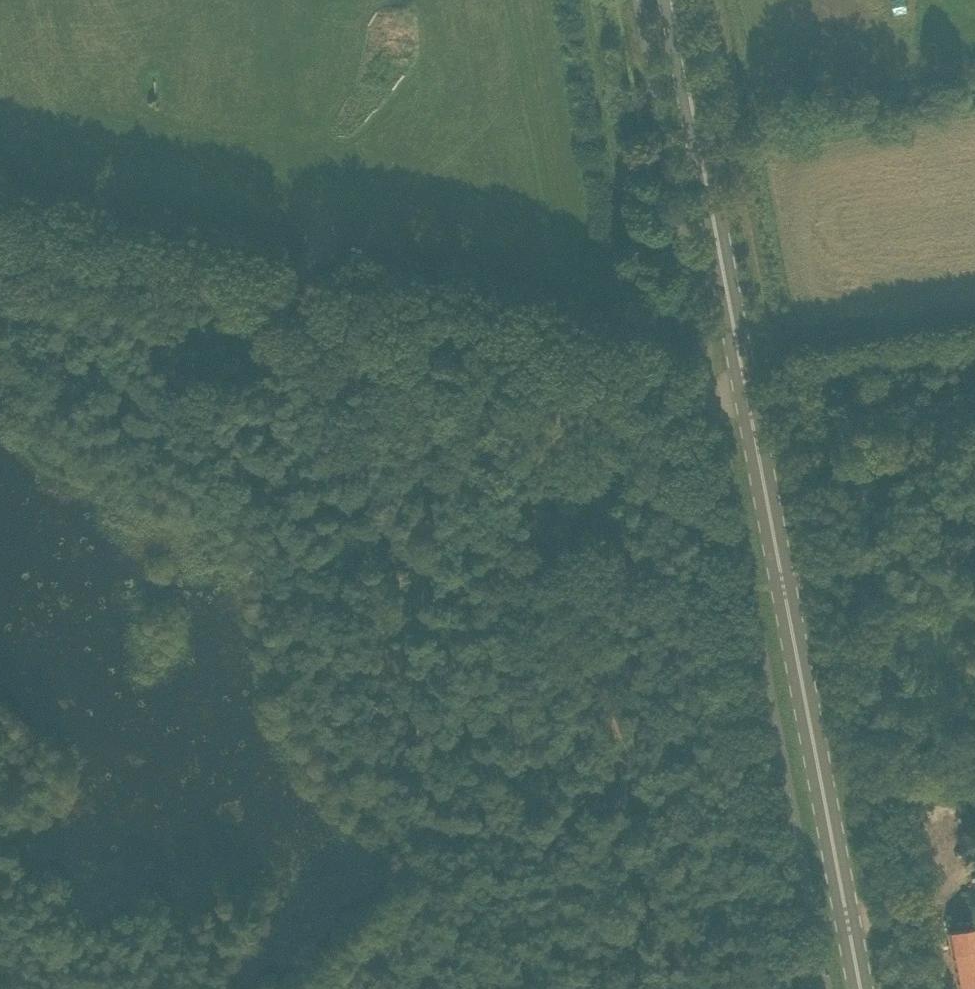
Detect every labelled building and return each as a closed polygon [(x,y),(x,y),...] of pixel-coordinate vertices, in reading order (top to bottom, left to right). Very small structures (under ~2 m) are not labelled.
[(954,959),(974,955),(974,927),(948,932),(954,959)] [(954,959),(959,987),(974,984),(974,955),(954,959)]
